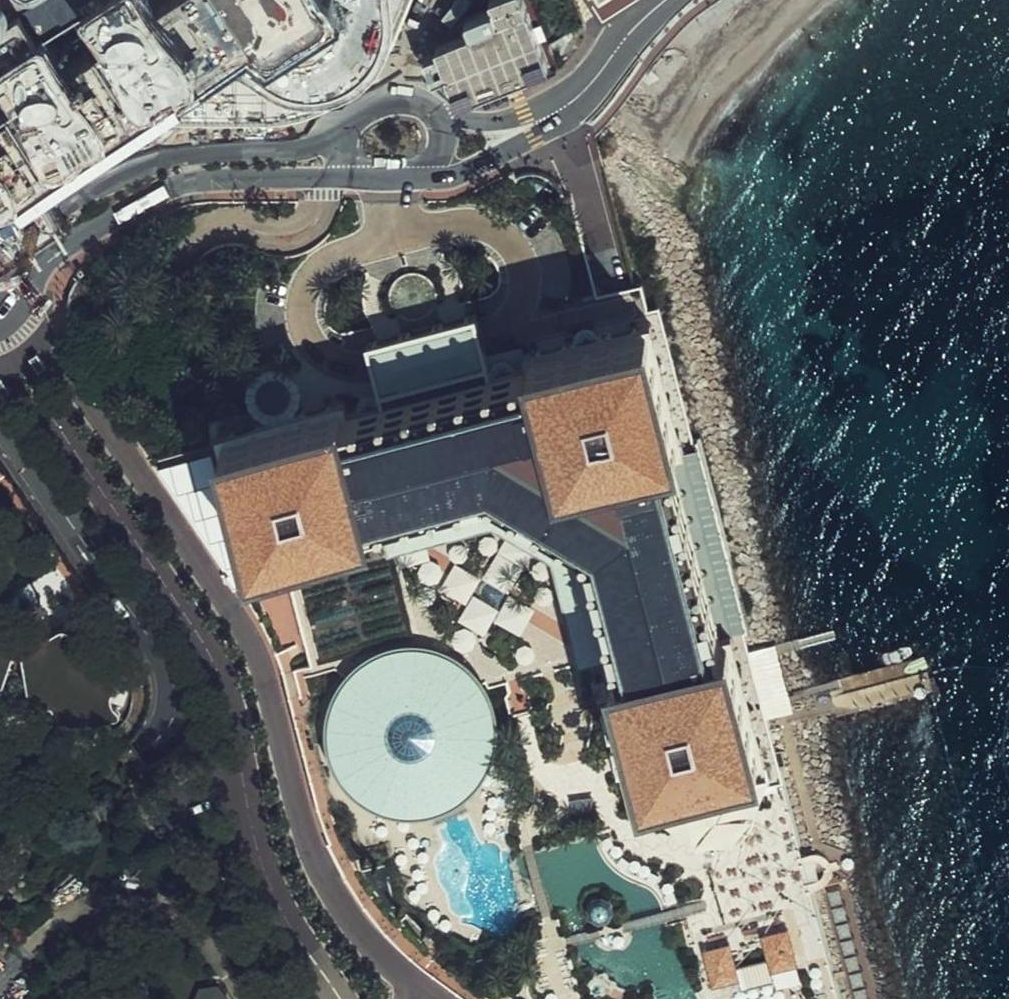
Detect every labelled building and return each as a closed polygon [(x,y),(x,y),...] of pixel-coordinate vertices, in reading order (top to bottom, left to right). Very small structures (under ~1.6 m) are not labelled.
[(0,48),(0,187),(241,37),(258,26),(273,39),(329,0),(72,0),(0,48)] [(72,0),(0,0),(0,48),(72,0)] [(552,65),(545,47),(527,0),(496,0),(499,8),(470,18),(475,31),(438,44),(464,106),(552,65)] [(436,392),(381,405),(342,415),(337,395),(204,429),(241,573),(374,539),(368,515),(377,513),(487,486),(591,540),(620,653),(622,661),(597,667),(638,829),(790,790),(749,629),(728,634),(683,456),(702,451),(667,311),(517,349),(522,370),(490,378),(436,392)] [(436,392),(490,378),(475,319),(366,346),(381,405),(436,392)] [(385,546),(489,520),(559,557),(586,662),(620,653),(591,540),(487,486),(377,513),(385,546)] [(28,626),(18,627),(7,633),(0,631),(0,692),(1,692),(9,664),(16,650),(20,650),(24,663),(26,688),(33,722),(37,745),(45,753),(59,752),(74,744),(91,736),(98,728),(112,723),(118,716),(117,712),(112,709),(110,698),(112,689),(119,678),(117,670),(110,666),(101,667),(89,662),(78,648),(68,633),(62,630),(54,633),(44,639),(38,638),(34,630),(28,626)] [(476,794),(492,770),(500,742),(499,713),(488,687),(469,665),(443,650),(415,645),(386,649),(360,662),(340,682),(327,709),(324,737),(330,766),(346,791),(368,809),(395,819),(425,820),(452,811),(476,794)] [(792,929),(765,937),(777,974),(803,966),(792,929)] [(731,943),(704,950),(714,987),(740,981),(731,943)]
